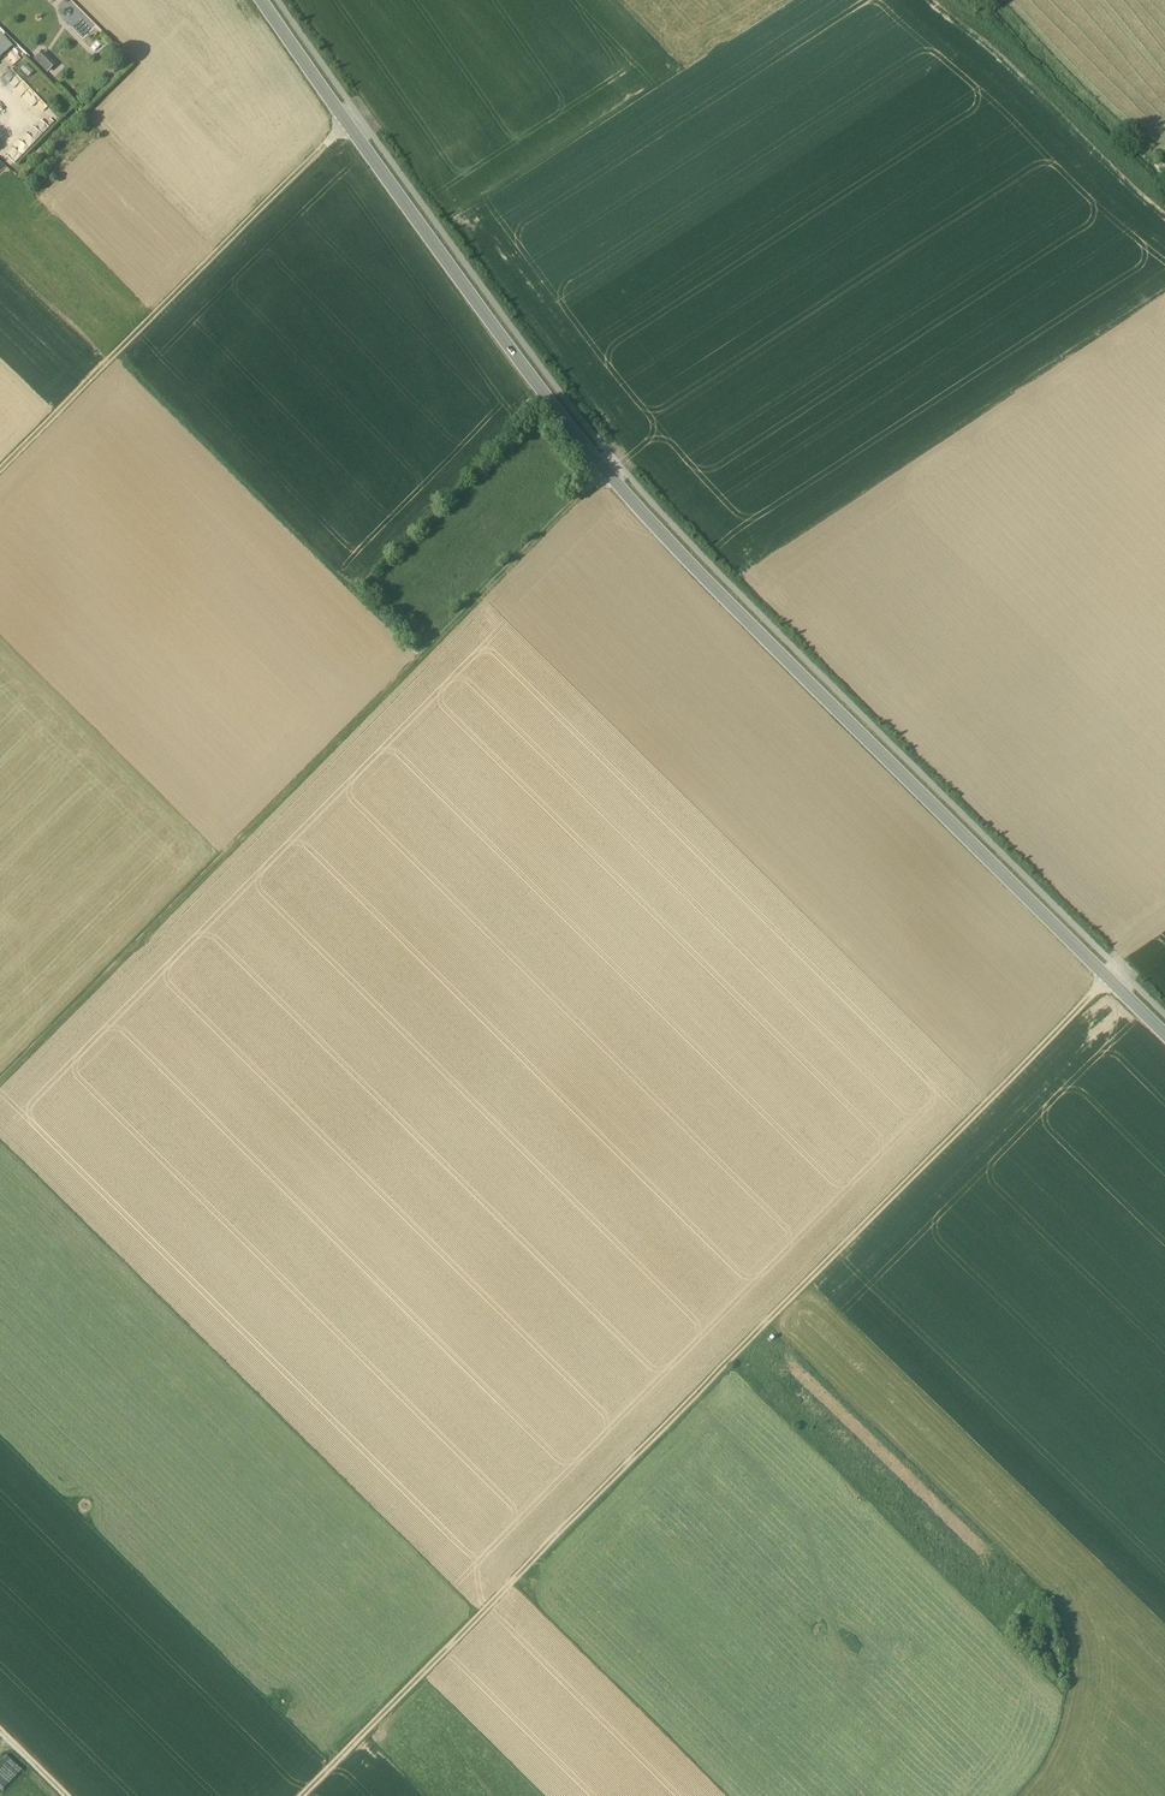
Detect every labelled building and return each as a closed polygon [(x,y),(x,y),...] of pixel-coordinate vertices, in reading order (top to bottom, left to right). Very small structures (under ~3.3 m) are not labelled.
[(14,46),(1,33),(0,34),(0,59),(14,46)] [(53,78),(60,72),(41,52),(35,58),(53,78)]
